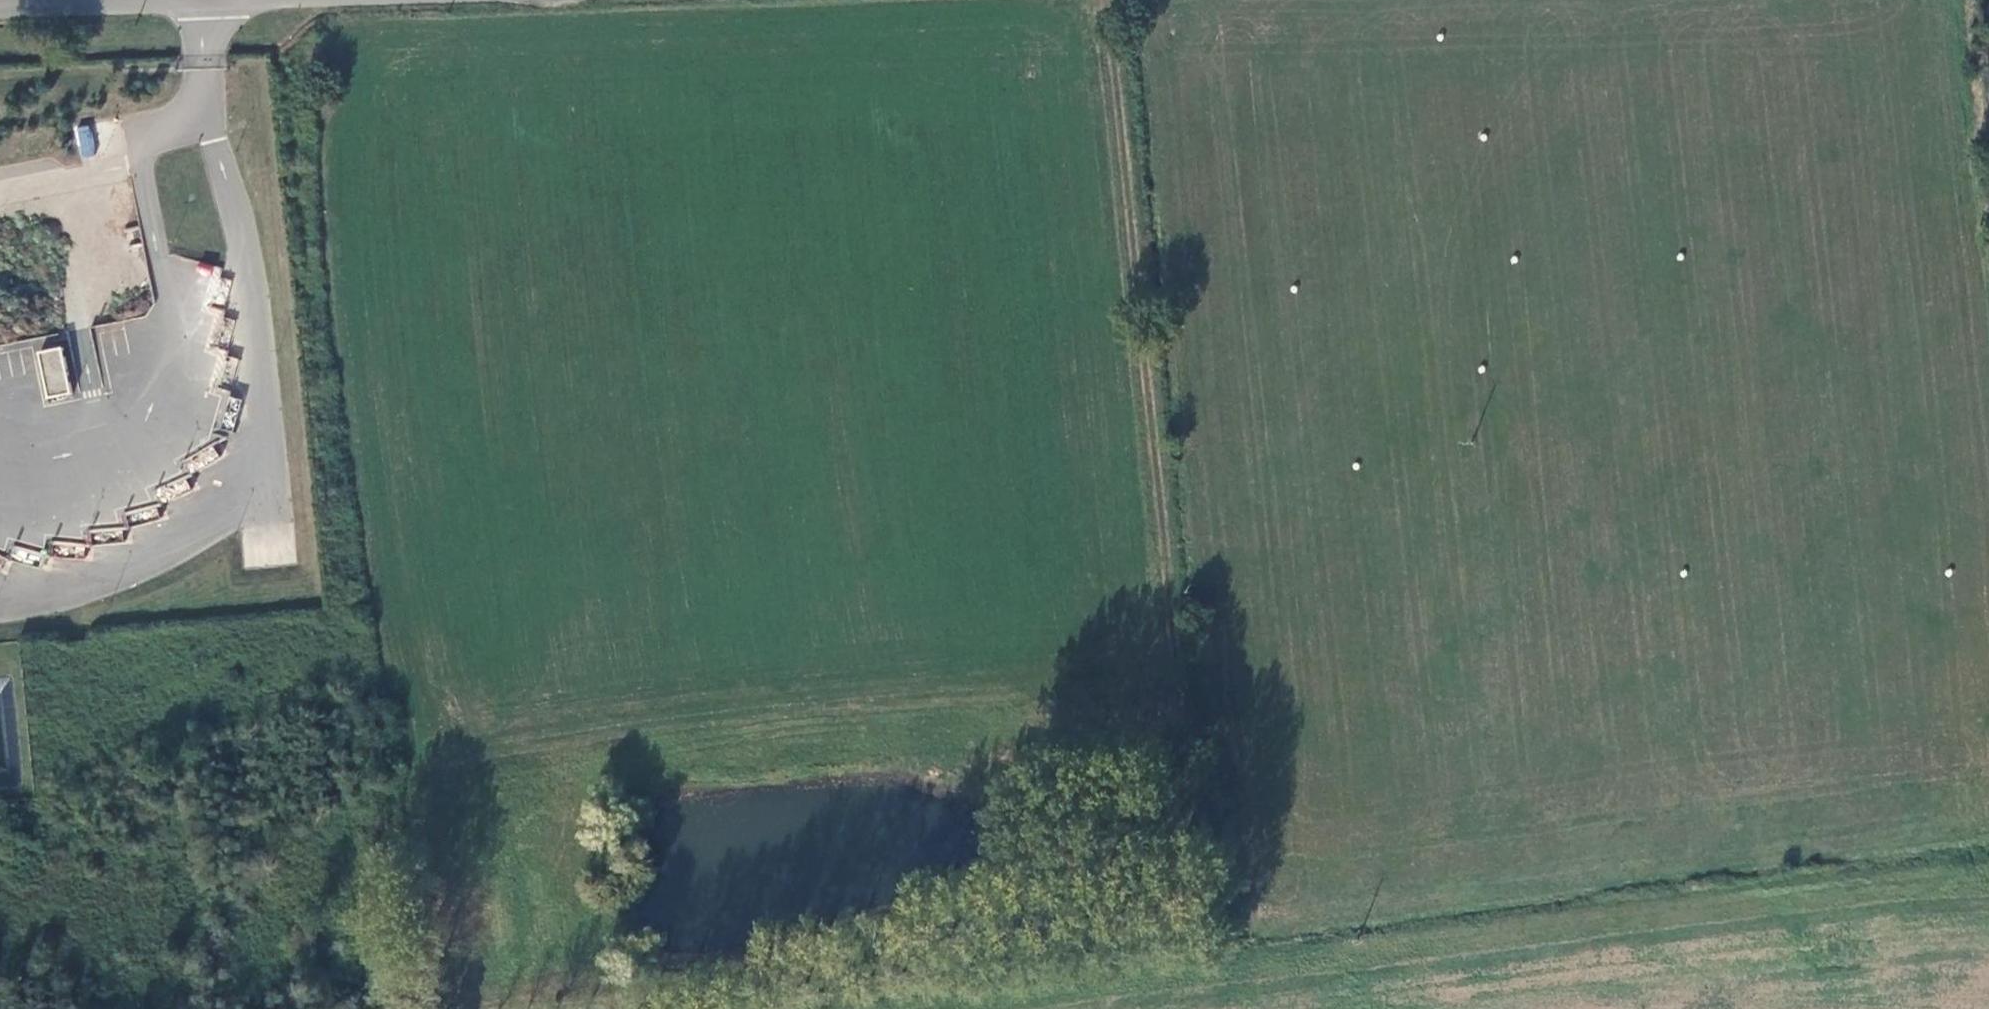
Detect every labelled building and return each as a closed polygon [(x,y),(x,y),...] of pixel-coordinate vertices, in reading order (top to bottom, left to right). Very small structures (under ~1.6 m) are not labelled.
[(80,157),(95,155),(91,124),(75,126),(80,157)] [(38,349),(41,398),(68,396),(65,347),(38,349)]
